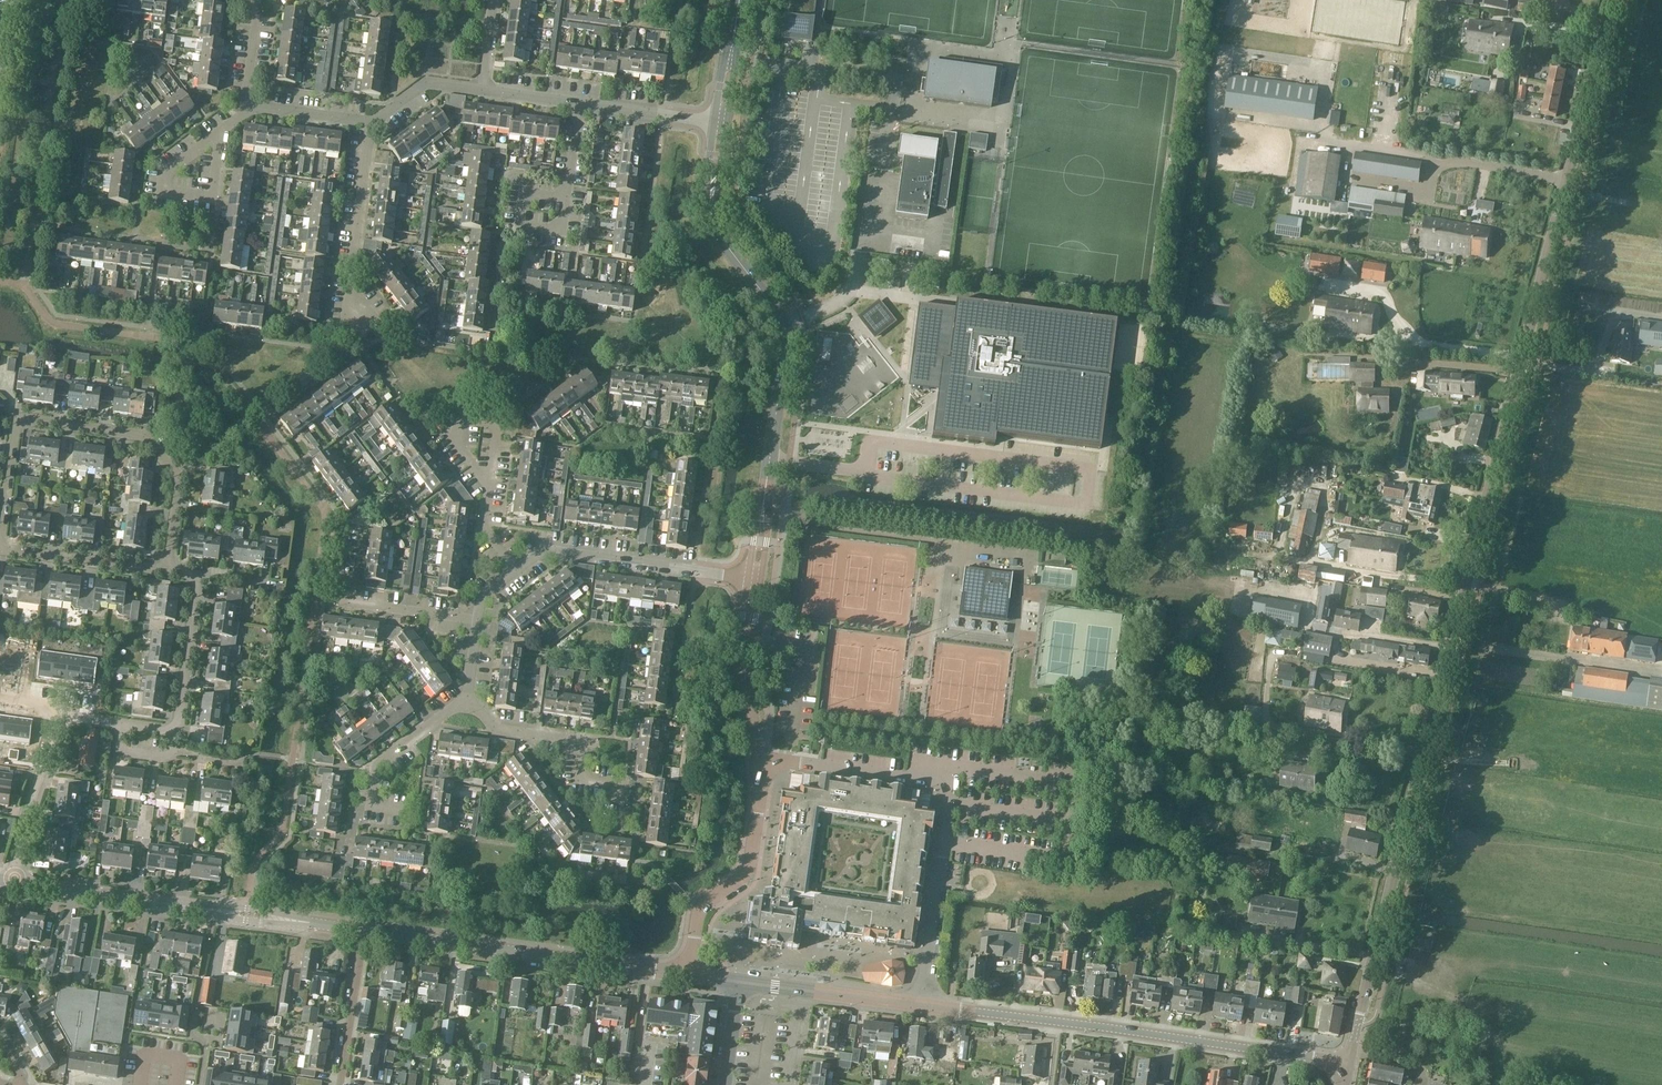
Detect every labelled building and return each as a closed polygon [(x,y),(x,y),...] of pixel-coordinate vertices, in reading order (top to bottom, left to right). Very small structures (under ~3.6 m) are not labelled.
[(129,13),(131,0),(118,0),(116,11),(129,13)] [(141,15),(143,0),(131,0),(129,13),(141,15)] [(141,15),(153,16),(155,0),(143,0),(141,15)] [(153,16),(152,23),(164,25),(167,0),(155,0),(153,16)] [(169,11),(177,12),(179,1),(175,0),(171,0),(169,11)] [(782,40),(811,44),(815,18),(814,18),(817,0),(787,0),(786,15),(785,14),(782,40)] [(1486,4),(1507,9),(1509,0),(1486,0),(1486,4)] [(1535,16),(1538,3),(1521,0),(1520,0),(1517,13),(1535,16)] [(529,16),(530,4),(511,1),(509,13),(529,16)] [(196,15),(202,16),(222,18),(223,6),(197,2),(196,15)] [(354,3),(350,6),(355,13),(359,10),(354,3)] [(285,9),(283,22),(303,24),(305,12),(285,9)] [(509,13),(507,25),(527,28),(529,16),(509,13)] [(202,16),(200,28),(220,30),(222,18),(202,16)] [(611,17),(610,21),(619,22),(618,27),(621,27),(621,23),(627,24),(627,18),(627,17),(623,17),(623,18),(611,17)] [(1465,47),(1509,56),(1515,26),(1471,20),(1465,47)] [(370,21),(369,34),(388,36),(390,24),(370,21)] [(283,22),(282,34),(301,37),(303,24),(283,22)] [(507,25),(506,37),(525,39),(527,28),(507,25)] [(199,40),(203,41),(218,43),(219,41),(220,30),(200,28),(199,40)] [(300,48),(301,37),(282,34),(280,46),(300,48)] [(369,34),(367,46),(387,48),(388,36),(369,34)] [(506,37),(504,48),(524,51),(525,39),(506,37)] [(161,41),(152,40),(149,39),(149,40),(148,46),(161,48),(162,41),(161,41)] [(219,41),(218,43),(203,41),(202,52),(221,54),(223,42),(219,41)] [(1333,42),(1331,51),(1340,53),(1341,43),(1333,42)] [(298,60),(300,48),(280,46),(279,57),(298,60)] [(367,46),(365,57),(385,60),(387,48),(367,46)] [(522,64),(524,51),(504,48),(502,61),(522,64)] [(555,68),(568,70),(570,50),(558,48),(555,68)] [(568,70),(579,71),(582,52),(570,50),(568,70)] [(202,52),(200,64),(220,66),(221,54),(202,52)] [(579,71),(591,73),(594,53),(582,52),(579,71)] [(616,72),(628,73),(630,54),(618,52),(617,56),(618,56),(616,72)] [(606,55),(594,53),(591,73),(603,74),(606,55)] [(628,73),(639,75),(642,55),(630,54),(628,73)] [(618,56),(617,56),(606,55),(603,74),(616,76),(616,72),(618,56)] [(654,57),(642,55),(639,75),(651,77),(654,57)] [(279,57),(277,69),(297,72),(298,60),(279,57)] [(383,72),(385,60),(365,57),(364,69),(383,72)] [(666,59),(654,57),(651,77),(664,78),(666,59)] [(997,104),(1002,67),(939,58),(938,66),(929,64),(927,80),(922,79),(920,93),(925,94),(925,96),(923,96),(923,98),(927,99),(928,98),(932,98),(932,99),(959,103),(959,102),(963,103),(963,104),(991,108),(991,105),(989,105),(990,103),(997,104)] [(200,64),(198,76),(218,78),(220,66),(200,64)] [(158,79),(167,72),(162,65),(153,71),(158,79)] [(1551,68),(1548,83),(1563,86),(1566,72),(1551,68)] [(295,84),(297,72),(277,69),(275,82),(295,84)] [(362,81),(363,81),(382,84),(383,72),(364,69),(362,81)] [(1318,89),(1230,75),(1225,110),(1314,122),(1318,89)] [(216,91),(218,78),(198,76),(196,93),(212,95),(212,90),(216,91)] [(155,82),(160,89),(164,86),(159,79),(155,82)] [(1479,81),(1477,91),(1488,93),(1487,95),(1503,99),(1503,98),(1504,95),(1506,83),(1504,83),(1491,80),(1490,80),(1490,83),(1479,81)] [(382,84),(363,81),(362,81),(360,94),(380,96),(382,84)] [(1559,101),(1563,86),(1548,83),(1545,98),(1559,101)] [(164,86),(160,89),(165,96),(166,96),(168,94),(170,93),(164,86)] [(182,92),(172,99),(184,115),(194,107),(182,92)] [(136,97),(142,103),(146,100),(141,94),(136,97)] [(463,110),(464,105),(465,97),(458,96),(456,109),(463,110)] [(1556,116),(1559,101),(1545,98),(1541,113),(1556,116)] [(172,99),(168,102),(163,106),(175,122),(184,115),(172,99)] [(151,107),(146,100),(142,103),(147,110),(151,107)] [(477,106),(464,105),(463,110),(456,109),(455,109),(455,114),(463,115),(461,124),(474,126),(477,106)] [(165,129),(175,122),(163,106),(153,114),(165,129)] [(474,126),(486,128),(489,108),(477,106),(474,126)] [(117,111),(122,118),(126,115),(121,108),(117,111)] [(486,128),(498,129),(500,109),(489,108),(486,128)] [(436,109),(427,116),(439,132),(449,124),(436,109)] [(513,111),(500,109),(498,129),(509,131),(510,131),(512,116),(513,111)] [(141,118),(143,121),(155,137),(157,139),(166,133),(164,130),(165,129),(153,114),(151,111),(141,118)] [(136,152),(146,144),(134,128),(130,123),(131,122),(126,115),(122,118),(128,125),(120,131),(136,152)] [(427,116),(418,123),(430,139),(439,132),(427,116)] [(524,117),(512,116),(510,131),(509,131),(508,135),(521,137),(524,117)] [(521,137),(533,139),(536,119),(524,117),(521,137)] [(533,139),(545,140),(548,120),(536,119),(533,139)] [(560,122),(548,120),(545,140),(557,142),(560,122)] [(143,121),(134,128),(146,144),(155,137),(143,121)] [(418,123),(408,131),(420,146),(430,139),(418,123)] [(242,146),(254,148),(257,128),(245,126),(242,146)] [(599,139),(603,140),(605,127),(596,126),(594,139),(599,139)] [(269,129),(257,128),(254,148),(266,149),(269,129)] [(291,148),(302,149),(305,130),(293,128),(292,132),(293,133),(291,148)] [(266,149),(279,151),(281,131),(269,129),(266,149)] [(302,149),(314,151),(317,131),(305,130),(302,149)] [(623,130),(622,142),(642,145),(644,133),(623,130)] [(293,133),(292,132),(281,131),(279,151),(291,152),(291,148),(293,133)] [(329,133),(317,131),(314,151),(327,153),(329,133)] [(408,131),(398,138),(410,154),(420,146),(408,131)] [(341,135),(329,133),(327,153),(339,154),(341,135)] [(901,173),(895,215),(927,219),(929,205),(933,206),(933,207),(945,209),(946,209),(956,134),(943,133),(942,143),(942,145),(939,145),(937,145),(938,142),(907,138),(900,137),(899,144),(898,154),(897,158),(904,159),(903,164),(902,164),(901,172),(901,173)] [(968,148),(968,149),(986,151),(988,136),(970,133),(968,148)] [(400,162),(410,154),(398,138),(388,146),(400,162)] [(622,142),(620,154),(641,157),(642,145),(622,142)] [(445,158),(447,157),(454,152),(453,151),(450,147),(441,154),(445,158)] [(457,148),(453,151),(454,152),(447,157),(450,160),(460,153),(460,148),(457,148)] [(388,160),(389,158),(389,153),(376,151),(375,158),(388,160)] [(115,152),(113,165),(133,168),(135,155),(115,152)] [(1357,152),(1354,172),(1420,183),(1423,163),(1357,152)] [(469,166),(471,153),(464,153),(462,162),(452,161),(452,164),(452,166),(463,167),(463,165),(469,166)] [(471,153),(469,166),(489,168),(490,156),(471,153)] [(1341,157),(1309,153),(1302,197),(1335,202),(1341,157)] [(431,162),(435,166),(445,158),(441,154),(431,162)] [(620,154),(619,166),(639,169),(641,157),(620,154)] [(388,166),(388,160),(375,158),(374,164),(388,166)] [(428,171),(435,166),(431,162),(424,167),(428,171)] [(113,165),(112,177),(131,180),(133,168),(113,165)] [(454,176),(455,167),(446,166),(445,175),(454,176)] [(469,166),(467,178),(487,181),(489,168),(469,166)] [(619,166),(617,178),(637,181),(639,169),(619,166)] [(381,169),(379,181),(399,184),(401,171),(381,169)] [(233,172),(231,185),(251,187),(253,174),(233,172)] [(112,177),(110,189),(130,191),(131,180),(112,177)] [(485,193),(487,181),(467,178),(466,190),(485,193)] [(636,193),(637,181),(617,178),(615,191),(636,193)] [(379,181),(378,193),(398,196),(399,184),(379,181)] [(315,183),(313,195),(333,198),(333,194),(336,194),(337,186),(334,186),(334,185),(315,183)] [(231,185),(230,196),(249,199),(251,187),(231,185)] [(459,187),(452,186),(451,190),(459,191),(459,195),(465,195),(464,202),(484,204),(485,193),(466,190),(459,189),(459,187)] [(1352,187),(1349,210),(1403,218),(1406,196),(1352,187)] [(128,203),(130,191),(110,189),(108,201),(128,203)] [(396,207),(398,196),(378,193),(376,205),(396,207)] [(331,210),(333,198),(313,195),(311,207),(331,210)] [(230,196),(228,208),(248,210),(249,199),(230,196)] [(619,196),(618,208),(638,211),(640,199),(619,196)] [(464,202),(463,213),(482,216),(484,204),(464,202)] [(394,219),(396,207),(376,205),(375,216),(394,219)] [(330,221),(331,210),(311,207),(310,219),(330,221)] [(246,222),(248,210),(228,208),(227,219),(246,222)] [(618,208),(616,220),(636,223),(638,211),(618,208)] [(456,210),(448,209),(447,214),(455,215),(454,225),(481,228),(482,216),(463,213),(456,212),(456,210)] [(375,216),(373,228),(393,231),(394,219),(375,216)] [(1300,240),(1303,220),(1278,216),(1275,236),(1300,240)] [(227,219),(225,232),(245,234),(246,222),(227,219)] [(330,221),(310,219),(308,231),(328,233),(330,221)] [(1421,247),(1457,253),(1461,224),(1425,219),(1421,247)] [(616,220),(614,233),(634,236),(636,223),(616,220)] [(1491,228),(1461,224),(1457,253),(1487,257),(1491,228)] [(372,241),(377,242),(382,242),(391,244),(393,231),(373,228),(372,241)] [(308,231),(307,243),(326,245),(328,233),(308,231)] [(243,246),(245,234),(225,232),(223,244),(243,246)] [(471,232),(469,244),(489,247),(491,235),(471,232)] [(614,233),(613,244),(633,247),(634,236),(614,233)] [(56,257),(69,259),(71,239),(59,238),(56,257)] [(69,259),(81,261),(83,241),(71,239),(69,259)] [(363,247),(376,248),(377,242),(372,241),(364,240),(363,247)] [(81,261),(92,262),(95,243),(83,241),(81,261)] [(107,244),(95,243),(92,262),(105,264),(107,244)] [(325,258),(326,245),(307,243),(305,255),(325,258)] [(116,272),(116,265),(119,246),(107,244),(105,264),(104,270),(113,272),(116,272)] [(223,244),(222,255),(241,258),(243,246),(223,244)] [(487,259),(489,247),(469,244),(468,257),(487,259)] [(631,259),(633,247),(613,244),(611,256),(631,259)] [(116,265),(129,267),(131,247),(119,246),(116,265)] [(129,267),(140,269),(143,249),(131,247),(129,267)] [(375,255),(376,250),(376,248),(363,247),(362,253),(375,255)] [(155,251),(143,249),(140,269),(153,270),(155,251)] [(384,252),(369,264),(376,274),(392,262),(384,252)] [(240,270),(241,258),(222,255),(220,268),(240,270)] [(421,255),(418,257),(423,265),(427,262),(423,257),(421,255)] [(1313,255),(1310,271),(1338,275),(1341,259),(1313,255)] [(486,271),(487,259),(468,257),(466,269),(486,271)] [(156,279),(169,281),(171,261),(159,259),(156,279)] [(431,262),(436,268),(440,265),(435,259),(431,262)] [(304,260),(303,272),(322,275),(324,263),(304,260)] [(183,262),(171,261),(169,281),(181,282),(183,262)] [(195,264),(183,262),(181,282),(192,284),(195,264)] [(376,274),(384,284),(399,272),(392,262),(376,274)] [(1364,263),(1362,279),(1384,282),(1384,281),(1386,268),(1386,267),(1364,263)] [(208,266),(195,264),(192,284),(205,285),(208,266)] [(444,271),(440,265),(436,268),(441,274),(444,271)] [(484,284),(484,282),(486,271),(466,269),(464,281),(469,282),(484,284)] [(303,272),(301,284),(321,287),(322,275),(303,272)] [(384,284),(391,293),(407,281),(399,272),(384,284)] [(525,292),(537,293),(540,274),(527,272),(525,292)] [(436,274),(429,279),(433,283),(439,279),(436,274)] [(537,293),(549,295),(552,275),(540,274),(537,293)] [(549,295),(560,296),(562,281),(563,281),(564,277),(552,275),(549,295)] [(391,293),(398,303),(414,291),(407,281),(391,293)] [(574,282),(563,281),(562,281),(560,296),(560,300),(571,302),(574,282)] [(469,282),(467,293),(487,296),(489,283),(484,282),(484,284),(469,282)] [(571,302),(584,304),(587,284),(574,282),(571,302)] [(301,284),(299,296),(319,299),(321,287),(301,284)] [(584,304),(596,306),(599,286),(587,284),(584,304)] [(611,288),(599,286),(596,306),(608,307),(611,288)] [(608,307),(620,309),(623,289),(611,288),(608,307)] [(635,291),(623,289),(620,309),(632,311),(635,291)] [(398,303),(405,312),(421,300),(414,291),(398,303)] [(467,293),(466,305),(485,307),(487,296),(467,293)] [(299,296),(298,308),(317,310),(319,299),(299,296)] [(1376,305),(1316,296),(1315,304),(1328,306),(1325,327),(1372,334),(1376,305)] [(429,310),(421,300),(405,312),(413,322),(429,310)] [(918,305),(910,373),(940,377),(938,391),(932,437),(995,445),(996,436),(1100,449),(1116,321),(956,301),(955,309),(918,305)] [(894,321),(879,302),(860,317),(875,336),(894,321)] [(213,323),(225,324),(228,305),(215,303),(213,323)] [(225,324),(237,326),(240,306),(228,305),(225,324)] [(466,305),(464,317),(484,319),(485,307),(466,305)] [(237,326),(249,328),(252,308),(240,306),(237,326)] [(264,310),(252,308),(249,328),(261,329),(264,310)] [(316,323),(317,310),(298,308),(296,320),(316,323)] [(482,332),(484,319),(464,317),(462,329),(482,332)] [(1642,320),(1640,336),(1633,335),(1616,332),(1612,360),(1629,363),(1631,345),(1639,346),(1639,344),(1661,347),(1661,323),(1642,320)] [(435,342),(443,344),(443,343),(445,332),(437,331),(436,331),(436,333),(435,342)] [(27,347),(20,346),(19,353),(26,354),(27,347)] [(1266,352),(1272,361),(1281,354),(1276,346),(1266,352)] [(16,360),(9,359),(7,372),(14,373),(16,360)] [(357,362),(347,369),(360,386),(370,378),(357,362)] [(1358,390),(1357,411),(1389,412),(1389,391),(1373,390),(1373,381),(1374,381),(1375,365),(1350,364),(1350,381),(1361,381),(1361,390),(1358,390)] [(23,401),(38,403),(42,376),(33,375),(34,371),(19,369),(17,388),(25,389),(23,401)] [(347,369),(338,377),(350,393),(360,386),(347,369)] [(585,370),(574,377),(587,394),(597,386),(585,370)] [(621,395),(620,401),(621,401),(624,375),(612,373),(609,393),(621,395)] [(1416,390),(1416,391),(1432,392),(1439,392),(1439,393),(1439,394),(1450,395),(1451,395),(1463,396),(1475,397),(1477,376),(1441,374),(1441,376),(1434,376),(1434,375),(1432,375),(1419,373),(1417,373),(1417,374),(1416,390)] [(42,376),(41,382),(38,403),(53,405),(54,393),(62,394),(64,381),(65,376),(53,374),(50,377),(42,376)] [(623,402),(632,403),(636,376),(624,375),(621,401),(620,401),(618,400),(617,408),(622,408),(623,402)] [(659,380),(656,401),(657,401),(666,402),(668,402),(671,377),(660,375),(659,380)] [(648,378),(636,376),(632,403),(633,403),(642,404),(642,403),(645,404),(648,378)] [(338,377),(328,384),(341,400),(350,393),(338,377)] [(578,401),(587,394),(574,377),(565,384),(578,401)] [(607,384),(602,377),(598,380),(603,387),(607,384)] [(666,404),(665,412),(670,412),(671,405),(672,403),(680,404),(683,378),(671,377),(668,402),(666,402),(666,404)] [(648,378),(645,404),(642,403),(642,404),(641,411),(646,412),(647,405),(656,406),(657,401),(656,401),(659,380),(648,378)] [(695,380),(683,378),(680,404),(681,405),(680,407),(690,408),(692,408),(693,401),(695,384),(695,380)] [(690,408),(689,415),(694,415),(695,408),(693,408),(693,401),(706,402),(708,382),(695,380),(695,384),(693,401),(692,408),(690,408)] [(83,409),(86,389),(87,384),(64,381),(62,394),(70,395),(68,407),(83,409)] [(328,384),(319,391),(331,407),(341,400),(328,384)] [(565,384),(555,392),(572,413),(580,408),(582,406),(578,401),(565,384)] [(94,390),(86,389),(83,409),(98,411),(99,399),(107,400),(109,387),(95,385),(94,390)] [(123,389),(109,387),(107,400),(115,401),(113,413),(128,415),(131,395),(122,394),(123,389)] [(132,390),(131,395),(128,415),(143,417),(143,413),(152,414),(154,393),(132,390)] [(362,393),(367,399),(371,396),(366,390),(362,393)] [(319,391),(309,398),(322,415),(331,407),(319,391)] [(555,392),(546,399),(559,415),(568,408),(572,413),(555,392)] [(376,403),(371,396),(367,399),(372,406),(376,403)] [(309,398),(300,406),(312,422),(322,415),(309,398)] [(549,423),(559,415),(546,399),(536,406),(549,423)] [(348,414),(352,411),(347,404),(343,407),(348,414)] [(378,429),(381,426),(397,414),(390,404),(370,419),(378,429)] [(580,408),(585,414),(588,411),(584,405),(582,406),(580,408)] [(303,429),(312,422),(300,406),(290,413),(303,429)] [(539,430),(549,423),(536,406),(526,414),(534,424),(532,425),(531,432),(530,438),(535,439),(536,431),(538,429),(539,430)] [(348,414),(353,421),(357,418),(352,411),(348,414)] [(594,418),(588,411),(585,414),(590,421),(594,418)] [(293,437),(303,429),(290,413),(280,421),(293,437)] [(404,423),(397,414),(381,426),(388,436),(404,423)] [(1464,443),(1485,450),(1493,419),(1472,414),(1464,443)] [(324,422),(329,428),(333,425),(328,419),(324,422)] [(561,422),(566,429),(570,426),(565,419),(561,422)] [(1455,419),(1440,422),(1441,428),(1456,425),(1455,419)] [(594,431),(598,428),(593,422),(589,425),(594,431)] [(388,436),(395,445),(412,433),(404,423),(388,436)] [(518,430),(531,432),(532,425),(519,423),(518,430)] [(333,425),(329,428),(334,435),(338,432),(333,425)] [(575,432),(570,426),(566,429),(570,435),(575,432)] [(373,429),(367,434),(370,438),(376,433),(373,429)] [(531,432),(518,430),(517,436),(530,438),(531,433),(531,432)] [(305,436),(310,443),(314,440),(309,433),(305,436)] [(419,443),(412,433),(395,445),(403,455),(419,443)] [(348,437),(355,446),(359,443),(352,434),(348,437)] [(360,440),(363,443),(370,438),(367,434),(360,440)] [(34,461),(43,462),(46,441),(31,439),(29,451),(21,450),(19,463),(34,465),(34,461)] [(319,446),(314,440),(310,443),(315,449),(317,448),(319,446)] [(60,443),(46,441),(43,462),(51,463),(50,467),(64,469),(66,456),(59,455),(60,443)] [(523,442),(521,454),(541,457),(543,445),(523,442)] [(366,453),(359,443),(355,446),(362,456),(366,453)] [(426,452),(419,443),(403,455),(410,464),(426,452)] [(66,456),(64,469),(87,472),(88,468),(90,447),(76,445),(74,457),(66,456)] [(105,449),(90,447),(88,468),(96,469),(95,473),(110,475),(112,462),(104,461),(105,449)] [(317,448),(315,449),(308,454),(312,459),(320,453),(317,448)] [(388,448),(381,454),(384,457),(390,452),(389,450),(388,448)] [(312,463),(320,473),(337,461),(329,450),(312,463)] [(417,474),(434,462),(426,452),(410,464),(417,474)] [(374,462),(366,453),(362,456),(370,465),(374,462)] [(375,459),(378,463),(384,457),(381,454),(375,459)] [(541,457),(521,454),(519,466),(545,469),(546,458),(541,457)] [(688,456),(686,464),(695,465),(696,457),(688,456)] [(1397,457),(1395,470),(1407,473),(1410,460),(1397,457)] [(131,487),(152,490),(154,474),(142,473),(143,461),(130,460),(127,486),(131,487)] [(320,473),(327,482),(344,470),(337,461),(320,473)] [(381,472),(374,462),(370,465),(377,475),(381,472)] [(417,474),(424,483),(441,471),(434,462),(417,474)] [(677,462),(675,474),(695,477),(697,465),(677,462)] [(206,473),(204,487),(225,490),(226,481),(232,482),(234,468),(219,466),(218,474),(206,473)] [(518,478),(538,481),(544,482),(545,470),(545,469),(519,466),(518,478)] [(402,468),(396,473),(398,476),(405,471),(402,468)] [(327,482),(335,492),(351,480),(344,470),(327,482)] [(448,481),(441,471),(424,483),(432,494),(448,481)] [(386,478),(381,472),(377,475),(382,481),(386,478)] [(392,481),(398,476),(396,473),(389,477),(392,481)] [(665,486),(673,486),(694,489),(695,477),(675,474),(666,473),(665,486)] [(518,478),(516,490),(536,492),(538,481),(518,478)] [(335,492),(342,501),(358,489),(351,480),(335,492)] [(450,493),(461,485),(457,480),(447,488),(450,493)] [(1386,482),(1384,497),(1406,500),(1407,497),(1422,500),(1422,501),(1440,504),(1443,489),(1419,484),(1418,487),(1409,485),(1409,486),(1386,482)] [(465,490),(461,485),(450,493),(455,498),(465,490)] [(417,486),(410,491),(413,495),(420,490),(417,486)] [(673,486),(672,498),(692,501),(694,489),(673,486)] [(150,504),(152,490),(131,487),(130,495),(126,495),(122,496),(121,509),(122,509),(124,509),(137,511),(138,503),(150,504)] [(224,498),(225,490),(204,487),(202,502),(214,504),(213,512),(228,513),(230,499),(224,498)] [(473,501),(469,495),(459,503),(455,498),(450,493),(447,488),(438,495),(447,506),(449,506),(447,518),(468,520),(470,503),(473,501)] [(366,499),(358,489),(342,501),(350,511),(366,499)] [(469,495),(465,490),(455,498),(459,503),(469,495)] [(535,505),(536,492),(516,490),(515,501),(535,505)] [(407,501),(413,495),(410,491),(404,497),(407,501)] [(1407,497),(1406,500),(1384,497),(1382,504),(1404,508),(1401,520),(1411,522),(1412,518),(1416,519),(1424,520),(1423,522),(1435,525),(1440,504),(1422,501),(1422,500),(1407,497)] [(672,498),(670,510),(691,513),(692,501),(672,498)] [(533,517),(535,505),(515,501),(513,514),(533,517)] [(564,521),(576,523),(579,503),(567,501),(564,521)] [(18,533),(33,535),(36,515),(36,511),(28,510),(28,509),(25,504),(14,503),(12,520),(19,521),(18,533)] [(576,523),(588,525),(591,504),(579,503),(576,523)] [(603,506),(591,504),(588,525),(600,526),(603,506)] [(615,507),(603,506),(600,526),(612,528),(615,507)] [(562,509),(557,508),(550,507),(549,515),(553,516),(553,520),(561,521),(562,509)] [(612,528),(624,529),(627,509),(615,507),(612,528)] [(57,526),(59,513),(59,509),(50,508),(45,511),(44,516),(36,515),(33,535),(47,537),(49,525),(57,526)] [(136,518),(137,511),(124,509),(122,523),(126,524),(125,532),(146,535),(148,519),(136,518)] [(285,516),(280,509),(274,514),(279,521),(285,516)] [(639,511),(627,509),(624,529),(636,531),(639,511)] [(670,510),(668,522),(689,525),(691,513),(670,510)] [(1319,514),(1302,510),(1293,552),(1305,554),(1309,536),(1314,537),(1319,514)] [(63,539),(78,542),(81,521),(82,517),(59,513),(57,526),(64,528),(63,539)] [(1334,516),(1333,523),(1351,526),(1352,519),(1334,516)] [(89,522),(81,521),(78,542),(93,544),(94,532),(102,533),(104,520),(90,518),(89,522)] [(447,518),(446,530),(466,532),(468,520),(447,518)] [(668,522),(667,534),(687,537),(689,525),(668,522)] [(1247,536),(1248,525),(1230,522),(1229,534),(1247,536)] [(1384,529),(1383,531),(1390,532),(1392,524),(1385,523),(1384,529)] [(1274,530),(1257,527),(1255,538),(1272,541),(1274,530)] [(188,556),(203,558),(206,538),(198,537),(198,532),(184,530),(182,544),(190,545),(188,556)] [(466,532),(446,530),(442,530),(441,541),(444,542),(464,544),(466,532)] [(644,531),(639,530),(638,543),(644,544),(646,531),(644,531)] [(233,562),(248,564),(251,543),(243,542),(244,538),(242,538),(243,532),(230,531),(229,536),(228,549),(235,551),(233,562)] [(370,544),(391,547),(395,547),(396,542),(391,541),(392,534),(372,531),(370,544)] [(144,549),(146,535),(125,532),(124,540),(120,540),(118,554),(131,556),(132,548),(144,549)] [(1341,532),(1338,547),(1351,549),(1349,563),(1396,571),(1401,543),(1384,539),(1341,532)] [(220,548),(228,549),(229,536),(215,534),(206,533),(206,538),(203,558),(218,560),(220,548)] [(686,549),(687,537),(667,534),(665,546),(686,549)] [(259,545),(251,543),(248,564),(263,566),(264,559),(266,560),(266,559),(276,560),(279,540),(260,538),(259,545)] [(444,542),(442,554),(463,556),(464,544),(444,542)] [(370,544),(369,555),(389,558),(391,547),(370,544)] [(442,554),(441,566),(461,568),(463,556),(442,554)] [(369,555),(367,568),(387,570),(389,558),(369,555)] [(583,582),(580,578),(582,565),(575,564),(566,571),(566,570),(556,578),(569,594),(571,597),(580,590),(578,587),(583,582)] [(588,566),(582,565),(580,578),(586,578),(588,566)] [(1301,565),(1299,580),(1316,583),(1317,578),(1318,570),(1318,568),(1301,565)] [(441,566),(439,577),(460,580),(461,568),(441,566)] [(595,566),(588,566),(586,578),(593,580),(595,566)] [(965,567),(964,567),(961,594),(1009,600),(1013,573),(1012,573),(1011,574),(965,568),(965,567)] [(385,583),(387,570),(367,568),(365,580),(385,583)] [(0,580),(0,594),(10,595),(10,591),(18,592),(21,571),(7,569),(5,581),(0,580)] [(1317,578),(1344,583),(1345,574),(1318,570),(1317,578)] [(40,606),(40,599),(42,586),(34,585),(36,573),(21,571),(18,592),(17,603),(40,606)] [(412,574),(405,573),(403,586),(410,587),(412,574)] [(421,575),(420,575),(415,574),(413,587),(420,588),(421,575)] [(605,601),(606,596),(609,576),(597,574),(593,600),(605,601)] [(55,597),(63,598),(66,577),(51,575),(50,587),(42,586),(40,599),(55,601),(55,597)] [(621,578),(609,576),(606,596),(618,598),(621,578)] [(1362,587),(1372,588),(1374,578),(1364,576),(1362,587)] [(74,609),(85,611),(88,592),(80,591),(81,579),(66,577),(63,598),(63,602),(72,603),(71,606),(74,609)] [(458,593),(460,580),(439,577),(438,588),(433,588),(432,595),(448,596),(448,591),(458,593)] [(559,602),(569,594),(556,578),(547,585),(559,602)] [(618,598),(630,600),(633,579),(621,578),(618,598)] [(642,601),(645,581),(633,579),(630,600),(642,601)] [(169,582),(151,580),(149,591),(151,594),(157,595),(156,603),(177,606),(179,591),(167,590),(169,582)] [(656,582),(645,581),(642,601),(654,603),(656,582)] [(100,603),(108,604),(111,584),(97,582),(95,593),(88,592),(85,611),(97,612),(99,611),(100,603)] [(654,603),(666,604),(669,584),(656,582),(654,603)] [(1343,584),(1333,583),(1330,599),(1340,601),(1343,584)] [(126,586),(111,584),(108,604),(117,605),(116,611),(119,615),(130,617),(130,615),(131,611),(133,599),(124,598),(126,586)] [(681,586),(669,584),(666,604),(678,606),(681,586)] [(283,594),(285,585),(277,585),(276,593),(283,594)] [(547,585),(537,592),(549,609),(559,602),(547,585)] [(1362,587),(1360,605),(1366,605),(1368,588),(1362,587)] [(216,605),(214,620),(239,623),(244,590),(231,588),(228,607),(216,605)] [(1388,590),(1368,588),(1366,605),(1386,608),(1388,590)] [(540,616),(549,609),(537,592),(528,600),(540,616)] [(1418,619),(1430,622),(1430,619),(1438,620),(1442,601),(1412,595),(1408,614),(1419,616),(1418,619)] [(1320,598),(1316,620),(1328,623),(1332,601),(1320,598)] [(1264,622),(1290,627),(1298,629),(1302,606),(1294,604),(1269,599),(1269,600),(1264,622)] [(528,600),(518,607),(530,623),(540,616),(528,600)] [(177,606),(156,603),(152,603),(149,626),(162,627),(163,620),(175,621),(177,606)] [(499,623),(498,629),(511,631),(517,626),(521,631),(530,623),(518,607),(508,614),(509,615),(499,623)] [(1335,626),(1359,630),(1361,616),(1338,611),(1335,626)] [(321,637),(335,639),(338,619),(333,618),(333,616),(324,615),(324,617),(321,637)] [(338,617),(338,619),(335,639),(348,641),(351,621),(346,620),(347,618),(338,617)] [(581,617),(574,622),(577,626),(584,621),(581,617)] [(351,619),(351,621),(348,641),(362,642),(365,623),(360,622),(360,620),(351,619)] [(236,645),(239,623),(214,620),(212,635),(224,637),(223,644),(236,645)] [(383,645),(384,639),(386,626),(379,625),(374,624),(374,622),(365,621),(365,623),(362,642),(383,645)] [(565,629),(568,633),(574,628),(572,624),(565,629)] [(162,627),(149,626),(145,625),(143,636),(146,639),(151,640),(150,648),(171,651),(173,636),(161,635),(162,627)] [(384,639),(391,640),(393,627),(386,626),(384,639)] [(394,640),(402,651),(418,639),(415,635),(416,634),(411,627),(410,628),(409,628),(403,633),(400,628),(393,627),(391,640),(394,640)] [(1574,627),(1573,639),(1598,642),(1600,631),(1574,627)] [(498,629),(497,636),(510,638),(511,631),(498,629)] [(1282,632),(1269,630),(1267,644),(1279,647),(1282,632)] [(654,631),(652,644),(673,646),(674,634),(654,631)] [(1573,639),(1571,650),(1596,654),(1655,663),(1658,640),(1625,635),(1600,631),(1598,642),(1573,639)] [(562,632),(555,637),(558,641),(565,636),(562,632)] [(1303,652),(1303,653),(1305,653),(1323,656),(1329,658),(1333,638),(1307,633),(1303,652)] [(419,638),(418,639),(402,651),(410,662),(426,650),(423,646),(425,645),(419,638)] [(545,644),(548,648),(555,643),(552,639),(545,644)] [(536,640),(535,647),(547,649),(548,648),(545,644),(543,641),(536,640)] [(1363,642),(1361,652),(1389,656),(1389,657),(1398,658),(1398,655),(1406,656),(1405,660),(1405,662),(1428,665),(1431,649),(1408,645),(1408,646),(1400,645),(1378,641),(1363,640),(1363,642)] [(240,646),(236,645),(223,644),(222,652),(210,650),(208,665),(229,668),(230,659),(236,660),(239,658),(240,646)] [(652,644),(651,656),(671,658),(673,646),(652,644)] [(503,646),(501,659),(522,662),(524,649),(503,646)] [(145,656),(143,670),(156,672),(157,665),(169,666),(171,651),(150,648),(149,657),(145,656)] [(428,649),(426,650),(410,662),(419,673),(435,661),(431,657),(433,656),(428,649)] [(41,654),(38,677),(52,679),(55,656),(41,654)] [(55,656),(52,679),(65,680),(68,657),(55,656)] [(651,656),(649,668),(669,670),(671,658),(651,656)] [(68,657),(65,680),(79,682),(82,659),(68,657)] [(82,659),(79,682),(93,683),(95,661),(82,659)] [(520,674),(522,662),(501,659),(500,671),(520,674)] [(436,660),(435,661),(419,673),(427,684),(443,672),(440,668),(441,667),(436,660)] [(392,666),(389,662),(384,666),(387,670),(392,666)] [(541,665),(536,664),(535,667),(541,668),(540,676),(545,677),(546,665),(541,665)] [(218,682),(217,689),(230,691),(232,677),(227,676),(229,668),(208,665),(206,680),(218,682)] [(1277,680),(1295,682),(1297,668),(1280,665),(1277,680)] [(649,668),(647,679),(668,682),(669,670),(649,668)] [(1585,668),(1583,686),(1574,685),(1572,697),(1661,710),(1661,683),(1628,678),(1628,675),(1585,668)] [(1321,691),(1323,679),(1331,681),(1332,673),(1324,671),(1312,669),(1309,689),(1321,691)] [(145,685),(144,693),(165,696),(167,681),(155,680),(156,672),(143,670),(143,671),(142,675),(141,685),(145,685)] [(444,671),(443,672),(427,684),(436,696),(451,683),(448,679),(450,678),(444,671)] [(500,671),(498,683),(519,686),(520,674),(500,671)] [(1347,675),(1336,673),(1335,680),(1346,682),(1347,675)] [(385,676),(380,679),(384,684),(388,681),(385,676)] [(647,679),(646,691),(666,694),(668,682),(647,679)] [(409,688),(405,683),(400,687),(404,691),(409,688)] [(498,683),(497,695),(517,697),(519,686),(498,683)] [(204,695),(202,710),(229,714),(230,706),(228,705),(230,691),(217,689),(216,697),(204,695)] [(543,713),(555,715),(559,691),(553,690),(553,694),(546,693),(543,713)] [(567,717),(570,696),(571,692),(559,691),(555,715),(567,717)] [(664,707),(666,694),(646,691),(645,694),(640,693),(639,703),(664,707)] [(362,701),(367,697),(363,692),(358,696),(362,701)] [(163,711),(165,696),(144,693),(144,694),(138,693),(137,701),(133,705),(131,715),(150,717),(151,709),(163,711)] [(1305,725),(1342,731),(1346,702),(1310,694),(1305,725)] [(421,706),(413,695),(407,700),(416,711),(421,706)] [(515,710),(517,697),(497,695),(495,707),(515,710)] [(567,717),(579,718),(582,698),(570,696),(567,717)] [(413,712),(401,697),(390,705),(402,721),(406,718),(407,720),(414,715),(413,713),(413,712)] [(595,700),(582,698),(579,718),(592,720),(595,700)] [(540,714),(542,701),(537,700),(535,700),(533,713),(540,714)] [(390,705),(379,714),(391,730),(395,727),(396,728),(403,723),(402,721),(390,705)] [(345,706),(341,709),(344,714),(349,711),(345,706)] [(340,717),(344,714),(341,709),(336,712),(340,717)] [(229,714),(202,710),(200,725),(207,726),(207,729),(209,730),(207,743),(222,745),(227,714),(229,714)] [(392,731),(391,730),(379,714),(368,722),(380,738),(384,735),(385,737),(392,731)] [(9,743),(13,719),(0,717),(0,741),(9,743)] [(13,719),(9,743),(23,745),(26,721),(13,719)] [(639,739),(659,742),(662,722),(644,719),(643,727),(641,726),(639,739)] [(381,740),(380,738),(368,722),(357,731),(363,739),(369,746),(373,743),(374,745),(381,740)] [(82,739),(78,765),(93,767),(97,741),(99,731),(91,730),(89,740),(82,739)] [(357,731),(346,739),(358,755),(362,752),(363,753),(370,748),(369,746),(363,739),(357,731)] [(437,756),(449,757),(452,737),(440,735),(437,756)] [(449,757),(462,759),(464,738),(452,737),(449,757)] [(476,740),(470,739),(464,738),(462,759),(473,760),(476,740)] [(489,741),(476,740),(473,760),(486,762),(498,763),(499,753),(494,752),(495,739),(489,738),(489,741)] [(346,739),(335,748),(347,763),(351,760),(352,761),(359,756),(358,755),(346,739)] [(658,753),(659,742),(639,739),(638,750),(658,753)] [(500,753),(506,754),(508,741),(501,740),(500,753)] [(515,742),(508,741),(506,754),(513,755),(515,742)] [(638,750),(636,762),(656,765),(658,753),(638,750)] [(315,762),(321,763),(333,765),(334,758),(322,756),(320,753),(313,752),(312,760),(315,760),(315,762)] [(512,776),(528,764),(521,754),(505,767),(512,776)] [(1315,791),(1318,766),(1283,760),(1279,786),(1315,791)] [(655,778),(656,765),(636,762),(634,775),(655,778)] [(512,776),(520,786),(536,773),(528,764),(512,776)] [(11,792),(13,777),(1,775),(2,767),(0,767),(0,790),(11,792)] [(112,790),(127,792),(130,770),(116,768),(112,790)] [(323,776),(322,790),(341,792),(342,787),(344,788),(345,779),(343,779),(343,778),(331,777),(332,770),(319,768),(318,775),(323,776)] [(144,772),(130,770),(127,792),(141,794),(144,772)] [(520,786),(527,795),(543,783),(536,773),(520,786)] [(807,790),(799,789),(799,795),(781,792),(779,807),(782,807),(781,816),(780,816),(777,839),(778,840),(775,859),(774,859),(771,882),(772,882),(770,892),(764,891),(762,902),(754,901),(754,904),(749,903),(746,924),(751,924),(750,927),(747,942),(768,945),(768,946),(782,948),(782,947),(784,948),(798,950),(800,931),(818,933),(818,934),(843,938),(843,937),(861,940),(861,941),(874,943),(874,942),(886,944),(886,943),(894,944),(894,945),(914,948),(917,927),(920,910),(919,910),(920,899),(921,891),(922,891),(924,873),(923,873),(926,857),(929,839),(928,839),(929,832),(931,832),(933,814),(918,812),(918,805),(911,804),(913,791),(903,790),(903,789),(890,787),(890,788),(882,787),(883,786),(869,785),(862,784),(849,782),(842,781),(839,780),(839,781),(832,780),(832,779),(819,777),(818,778),(809,776),(807,790)] [(214,812),(215,804),(218,782),(213,781),(213,778),(205,777),(205,780),(204,780),(204,782),(202,782),(200,791),(203,792),(201,802),(209,803),(208,811),(214,812)] [(156,801),(170,803),(173,780),(159,779),(156,801)] [(188,782),(173,780),(170,803),(185,805),(188,782)] [(90,783),(72,781),(71,789),(59,787),(57,802),(78,805),(79,796),(88,798),(90,783)] [(233,784),(218,782),(215,804),(230,806),(233,784)] [(434,782),(432,795),(452,797),(454,785),(434,782)] [(551,792),(543,783),(527,795),(534,805),(551,792)] [(654,783),(652,795),(673,798),(674,786),(654,783)] [(499,790),(502,788),(499,784),(492,789),(495,793),(499,790)] [(1270,789),(1269,796),(1281,798),(1282,791),(1270,789)] [(11,792),(0,790),(0,805),(9,806),(11,792)] [(322,790),(320,803),(339,806),(340,801),(342,801),(343,793),(341,792),(322,790)] [(558,802),(551,792),(534,805),(536,807),(532,809),(535,813),(538,810),(542,815),(558,802)] [(452,797),(432,795),(431,807),(451,809),(456,810),(457,798),(452,797)] [(678,805),(672,805),(673,798),(652,795),(651,807),(671,809),(671,811),(678,812),(678,805)] [(520,798),(514,803),(516,807),(523,802),(520,798)] [(101,816),(107,817),(110,802),(103,801),(101,812),(101,816)] [(77,813),(78,805),(57,802),(55,816),(67,818),(66,825),(61,824),(61,825),(74,827),(79,828),(81,814),(77,813)] [(565,811),(558,802),(542,815),(549,824),(565,811)] [(320,803),(318,817),(338,820),(338,815),(340,815),(341,806),(339,806),(320,803)] [(510,812),(516,807),(514,803),(507,808),(510,812)] [(139,822),(145,822),(147,807),(141,806),(139,822)] [(145,822),(152,823),(154,808),(147,807),(145,822)] [(183,827),(189,828),(192,808),(186,807),(183,827)] [(431,807),(429,819),(449,821),(451,809),(431,807)] [(651,807),(649,819),(669,821),(671,811),(671,809),(651,807)] [(193,808),(192,808),(189,828),(196,829),(198,814),(193,813),(193,808)] [(1368,813),(1346,810),(1345,821),(1367,824),(1368,813)] [(549,824),(556,833),(572,821),(565,811),(549,824)] [(107,817),(101,816),(101,818),(99,833),(105,834),(107,817)] [(340,820),(338,820),(318,817),(316,831),(311,830),(310,838),(323,839),(324,832),(335,834),(336,834),(336,829),(338,829),(340,820)] [(535,817),(528,822),(531,826),(538,821),(535,817)] [(230,818),(227,833),(234,834),(237,819),(230,818)] [(119,829),(119,826),(120,821),(111,819),(110,828),(119,829)] [(448,833),(449,821),(429,819),(427,831),(448,833)] [(649,819),(647,831),(668,833),(669,821),(649,819)] [(580,831),(572,821),(556,833),(564,844),(562,846),(569,856),(579,838),(576,834),(580,831)] [(136,838),(143,839),(145,822),(139,822),(138,823),(128,822),(127,829),(137,830),(136,838)] [(145,822),(143,839),(150,840),(152,823),(145,822)] [(525,831),(531,826),(528,822),(522,827),(525,831)] [(72,841),(74,827),(61,825),(60,833),(48,831),(46,846),(66,849),(68,841),(72,841)] [(187,845),(189,828),(183,827),(181,844),(187,845)] [(194,846),(196,829),(189,828),(187,845),(194,846)] [(1346,849),(1377,857),(1382,836),(1351,828),(1346,849)] [(666,846),(668,833),(647,831),(645,843),(666,846)] [(232,851),(234,834),(227,833),(225,850),(232,851)] [(580,855),(592,857),(595,836),(582,835),(580,855)] [(549,836),(543,841),(546,845),(552,840),(549,836)] [(592,857),(604,858),(607,838),(595,836),(592,857)] [(347,854),(346,860),(345,867),(352,868),(354,858),(367,860),(370,840),(365,840),(365,838),(357,837),(356,839),(354,855),(347,854)] [(1252,837),(1251,847),(1269,851),(1271,840),(1252,837)] [(367,860),(381,862),(383,842),(379,842),(379,840),(370,838),(370,840),(367,860)] [(619,840),(607,838),(604,858),(616,860),(619,840)] [(381,862),(394,864),(397,844),(392,843),(392,842),(384,840),(384,842),(383,842),(381,862)] [(631,841),(619,840),(616,860),(628,862),(631,841)] [(539,850),(546,845),(543,841),(536,847),(539,850)] [(397,844),(394,864),(408,866),(411,846),(406,845),(406,843),(397,842),(397,844)] [(102,867),(116,868),(119,846),(105,844),(102,867)] [(411,844),(411,846),(408,866),(431,869),(434,851),(425,850),(425,848),(420,847),(420,845),(411,844)] [(65,857),(66,849),(46,846),(44,861),(56,863),(55,870),(67,872),(70,858),(65,857)] [(134,848),(119,846),(116,868),(131,870),(134,848)] [(164,848),(150,846),(149,850),(147,868),(161,870),(164,848)] [(179,850),(164,848),(161,870),(175,872),(179,850)] [(343,880),(345,867),(346,860),(302,853),(299,872),(329,876),(329,878),(343,880)] [(1226,869),(1267,876),(1269,862),(1228,855),(1226,869)] [(190,879),(204,881),(208,858),(194,856),(190,879)] [(223,860),(208,858),(204,881),(219,883),(223,860)] [(557,863),(553,868),(557,873),(562,868),(557,863)] [(1275,873),(1288,875),(1290,868),(1276,865),(1275,873)] [(625,885),(626,877),(614,876),(613,883),(625,885)] [(1252,894),(1247,922),(1283,927),(1283,932),(1293,933),(1298,901),(1252,894)] [(29,944),(30,941),(34,913),(23,912),(18,942),(29,944)] [(46,915),(34,913),(30,941),(41,943),(46,915)] [(74,957),(76,951),(75,951),(76,943),(77,944),(79,933),(75,932),(77,921),(72,920),(71,926),(66,925),(63,942),(68,943),(66,956),(68,956),(65,971),(72,972),(73,966),(74,957)] [(75,951),(76,951),(74,957),(83,959),(89,923),(77,921),(75,932),(79,933),(77,944),(76,943),(75,951)] [(15,928),(5,927),(2,946),(12,947),(15,928)] [(987,956),(1018,960),(1019,946),(1020,946),(1022,935),(981,931),(978,960),(976,960),(976,962),(969,961),(966,983),(980,985),(980,983),(984,984),(987,956)] [(159,956),(172,958),(173,952),(175,935),(163,933),(159,952),(153,951),(150,969),(157,970),(159,956)] [(175,935),(173,952),(179,954),(178,959),(179,959),(178,967),(178,972),(179,972),(183,973),(189,937),(175,935)] [(105,936),(102,951),(101,956),(102,956),(117,959),(117,955),(120,938),(105,936)] [(183,973),(188,974),(190,961),(192,961),(193,956),(200,957),(203,940),(189,937),(183,973)] [(136,941),(120,938),(117,955),(125,956),(124,961),(132,962),(136,941)] [(223,972),(240,975),(245,944),(228,941),(223,972)] [(1027,947),(1019,946),(1018,960),(1017,964),(1025,965),(1027,947)] [(39,969),(45,970),(48,955),(49,948),(41,947),(39,962),(40,962),(39,969)] [(300,980),(312,982),(314,973),(315,970),(316,970),(318,969),(319,965),(317,963),(316,963),(317,953),(305,950),(300,980)] [(48,955),(45,970),(44,976),(51,978),(57,954),(49,952),(48,955)] [(1071,953),(1063,952),(1061,970),(1069,971),(1071,953)] [(1137,963),(1138,954),(1131,952),(1129,962),(1137,963)] [(1298,967),(1311,969),(1312,956),(1300,955),(1298,967)] [(93,959),(85,957),(83,971),(83,974),(85,975),(85,977),(89,978),(93,959)] [(93,959),(90,974),(97,975),(100,960),(93,959)] [(1121,961),(1119,974),(1126,976),(1128,962),(1121,961)] [(904,974),(902,964),(892,962),(865,967),(865,981),(892,986),(902,985),(904,974)] [(1129,1004),(1130,1004),(1130,1003),(1143,1005),(1147,979),(1134,977),(1136,964),(1128,962),(1126,976),(1126,981),(1132,982),(1129,1004)] [(380,988),(392,990),(396,965),(387,963),(385,972),(383,972),(381,973),(380,979),(381,981),(380,988)] [(1324,963),(1321,984),(1342,987),(1345,966),(1324,963)] [(401,994),(404,994),(407,978),(404,977),(405,966),(396,965),(392,990),(391,1001),(400,1002),(401,994)] [(131,966),(126,991),(133,993),(138,967),(131,966)] [(1091,998),(1100,999),(1102,979),(1103,972),(1103,969),(1087,967),(1084,997),(1086,997),(1087,999),(1090,999),(1091,998)] [(1161,981),(1147,979),(1143,1005),(1144,1005),(1144,1008),(1150,1009),(1151,1007),(1157,1008),(1160,986),(1167,987),(1170,968),(1163,967),(1161,981)] [(439,970),(421,968),(418,988),(429,989),(427,1001),(444,1003),(446,989),(436,988),(439,970)] [(1182,1014),(1184,1011),(1187,990),(1180,989),(1181,981),(1180,979),(1176,978),(1177,969),(1170,968),(1167,987),(1174,988),(1170,1010),(1176,1010),(1177,1013),(1182,1014)] [(1024,989),(1040,992),(1043,972),(1026,969),(1024,989)] [(249,981),(271,985),(273,974),(250,970),(249,981)] [(278,1013),(287,1015),(293,972),(285,971),(278,1013)] [(1057,994),(1059,974),(1043,972),(1040,992),(1057,994)] [(1102,979),(1100,999),(1113,1000),(1117,973),(1103,972),(1102,979)] [(335,977),(314,973),(312,982),(310,995),(332,999),(335,977)] [(473,975),(458,973),(454,996),(458,996),(457,1007),(472,1009),(474,996),(470,995),(473,975)] [(1187,990),(1184,1011),(1185,1012),(1186,1014),(1191,1015),(1193,1013),(1198,1013),(1198,1014),(1202,992),(1208,993),(1209,988),(1211,974),(1204,973),(1202,984),(1199,983),(1196,985),(1188,984),(1188,991),(1187,990)] [(1218,975),(1211,974),(1209,988),(1216,989),(1218,975)] [(205,979),(201,1004),(212,1006),(216,981),(205,979)] [(344,981),(339,980),(338,986),(338,985),(337,989),(335,1000),(340,1001),(344,981)] [(488,981),(487,991),(498,993),(499,983),(488,981)] [(509,1009),(525,1012),(529,983),(513,981),(510,1006),(509,1009)] [(1244,994),(1250,995),(1252,982),(1246,981),(1244,994)] [(1259,983),(1252,982),(1250,995),(1257,996),(1259,983)] [(58,987),(54,1016),(71,1046),(68,1071),(116,1078),(128,998),(58,987)] [(567,987),(564,1006),(580,1009),(584,990),(567,987)] [(1285,999),(1292,1000),(1293,988),(1287,987),(1285,999)] [(359,1012),(368,1014),(373,990),(364,988),(359,1012)] [(1303,989),(1293,988),(1292,1000),(1302,1001),(1303,989)] [(1212,1016),(1225,1018),(1229,995),(1215,992),(1212,1016)] [(1243,997),(1229,995),(1225,1018),(1227,1018),(1227,1021),(1233,1022),(1234,1020),(1240,1020),(1243,997)] [(1331,1006),(1345,1008),(1346,999),(1333,997),(1331,1006)] [(19,1029),(32,1021),(40,1017),(45,1014),(55,1008),(56,1001),(54,998),(38,1007),(40,1011),(34,1014),(28,1003),(18,1008),(21,1013),(13,1018),(19,1029)] [(604,1020),(610,1021),(613,1000),(599,998),(596,1019),(604,1020)] [(620,1001),(613,1000),(610,1021),(619,1022),(619,1027),(624,1028),(627,1002),(626,999),(621,999),(620,1001)] [(1256,1000),(1253,1023),(1267,1025),(1270,1002),(1256,1000)] [(164,1003),(151,1001),(150,1007),(147,1025),(160,1027),(163,1008),(164,1003)] [(645,1033),(669,1037),(677,1038),(676,1044),(676,1048),(675,1053),(675,1054),(676,1054),(673,1071),(673,1072),(673,1078),(672,1078),(672,1079),(672,1084),(671,1084),(705,1084),(705,1083),(706,1083),(707,1077),(707,1076),(708,1070),(707,1070),(708,1064),(708,1060),(709,1060),(714,1026),(715,1020),(717,1020),(718,1015),(716,1014),(716,1010),(717,1010),(717,1008),(717,1004),(693,1001),(692,1007),(693,1007),(693,1008),(693,1009),(688,1009),(688,1008),(649,1002),(645,1033)] [(1285,1004),(1270,1002),(1267,1025),(1281,1027),(1285,1004)] [(147,1025),(150,1007),(138,1004),(135,1024),(147,1025)] [(189,1007),(176,1005),(176,1010),(172,1029),(185,1031),(189,1007)] [(304,1007),(303,1014),(317,1017),(318,1009),(304,1007)] [(1317,1033),(1328,1034),(1331,1020),(1329,1020),(1331,1009),(1322,1007),(1317,1033)] [(172,1029),(176,1010),(163,1008),(160,1027),(172,1029)] [(545,1032),(548,1011),(537,1009),(535,1030),(545,1032)] [(550,1009),(547,1026),(560,1027),(562,1010),(550,1009)] [(1329,1020),(1331,1020),(1328,1034),(1338,1036),(1342,1011),(1331,1009),(1329,1020)] [(233,1012),(231,1024),(250,1027),(255,1028),(257,1016),(233,1012)] [(43,1022),(43,1021),(48,1019),(45,1014),(40,1017),(43,1022)] [(303,1014),(302,1022),(316,1024),(317,1017),(303,1014)] [(396,1029),(404,1030),(406,1019),(397,1017),(396,1029)] [(406,1019),(404,1030),(403,1039),(413,1040),(413,1035),(415,1036),(417,1020),(406,1019)] [(819,1020),(817,1034),(818,1034),(836,1037),(843,1038),(845,1025),(839,1024),(839,1023),(819,1020)] [(19,1029),(25,1040),(39,1032),(32,1021),(19,1029)] [(440,1045),(439,1052),(450,1054),(451,1046),(452,1047),(455,1023),(443,1021),(439,1045),(440,1045)] [(875,1046),(875,1045),(878,1024),(864,1023),(861,1046),(868,1047),(868,1045),(875,1046)] [(229,1037),(248,1040),(250,1027),(231,1024),(229,1037)] [(314,1029),(312,1043),(328,1045),(330,1032),(326,1031),(327,1025),(318,1024),(317,1030),(314,1029)] [(878,1024),(875,1045),(875,1046),(884,1047),(883,1049),(890,1050),(893,1026),(878,1024)] [(585,1025),(582,1048),(592,1049),(595,1027),(585,1025)] [(849,1025),(847,1038),(854,1039),(856,1026),(849,1025)] [(58,1029),(49,1034),(52,1039),(60,1034),(58,1029)] [(926,1030),(910,1029),(908,1049),(915,1049),(914,1057),(933,1059),(934,1048),(925,1047),(926,1030)] [(620,1060),(630,1061),(634,1032),(623,1030),(620,1053),(621,1053),(620,1060)] [(1031,1032),(1018,1030),(1018,1039),(1030,1040),(1031,1032)] [(25,1040),(31,1050),(45,1043),(39,1032),(25,1040)] [(63,1039),(60,1034),(52,1039),(55,1044),(63,1039)] [(835,1050),(836,1037),(818,1034),(816,1047),(835,1050)] [(387,1043),(397,1045),(399,1039),(384,1036),(383,1043),(387,1043)] [(248,1040),(229,1037),(227,1049),(246,1052),(248,1040)] [(367,1039),(365,1053),(394,1057),(395,1052),(386,1051),(387,1043),(383,1043),(381,1042),(367,1039)] [(48,1049),(45,1043),(31,1050),(32,1052),(31,1054),(33,1057),(35,1057),(38,1062),(51,1054),(56,1051),(53,1046),(48,1049)] [(306,1055),(326,1058),(328,1045),(312,1043),(310,1056),(306,1055)] [(956,1045),(944,1043),(941,1065),(953,1067),(956,1045)] [(1024,1046),(1020,1076),(1042,1078),(1045,1048),(1024,1046)] [(852,1049),(851,1054),(850,1062),(857,1063),(859,1050),(852,1049)] [(1088,1076),(1091,1055),(1074,1052),(1073,1065),(1062,1064),(1059,1084),(1066,1084),(1067,1084),(1069,1073),(1088,1076)] [(393,1064),(394,1057),(365,1053),(362,1066),(383,1069),(384,1062),(393,1064)] [(837,1060),(850,1062),(851,1054),(838,1053),(837,1060)] [(38,1062),(37,1064),(39,1068),(41,1068),(44,1073),(58,1065),(51,1054),(38,1062)] [(324,1072),(326,1058),(306,1055),(304,1069),(302,1068),(301,1075),(315,1077),(316,1071),(324,1072)] [(1091,1055),(1088,1076),(1108,1079),(1107,1084),(1116,1084),(1117,1072),(1107,1070),(1108,1057),(1091,1055)] [(849,1069),(850,1062),(837,1060),(836,1067),(849,1069)] [(1138,1061),(1135,1084),(1167,1084),(1167,1082),(1156,1081),(1156,1078),(1155,1078),(1157,1064),(1138,1061)] [(1366,1084),(1392,1084),(1392,1083),(1399,1084),(1403,1068),(1371,1061),(1366,1084)] [(813,1063),(811,1076),(827,1079),(829,1066),(813,1063)] [(533,1068),(514,1065),(513,1071),(523,1072),(525,1075),(532,1076),(533,1068)] [(392,1071),(383,1069),(362,1066),(360,1079),(375,1082),(376,1074),(391,1077),(392,1071)] [(205,1084),(218,1084),(219,1073),(220,1071),(207,1069),(205,1084)] [(603,1078),(615,1080),(616,1073),(604,1071),(603,1078)] [(1210,1072),(1208,1084),(1236,1084),(1237,1082),(1225,1080),(1226,1074),(1210,1072)] [(231,1078),(232,1075),(219,1073),(218,1084),(230,1084),(231,1078)] [(272,1084),(280,1084),(281,1075),(273,1074),(272,1084)] [(417,1075),(409,1074),(408,1084),(415,1084),(417,1075)] [(257,1082),(257,1077),(245,1075),(244,1080),(243,1084),(256,1084),(257,1082)] [(827,1079),(811,1076),(810,1084),(831,1084),(831,1080),(827,1079)] [(1024,1084),(1020,1083),(1021,1079),(1000,1077),(999,1084),(1024,1084)]
